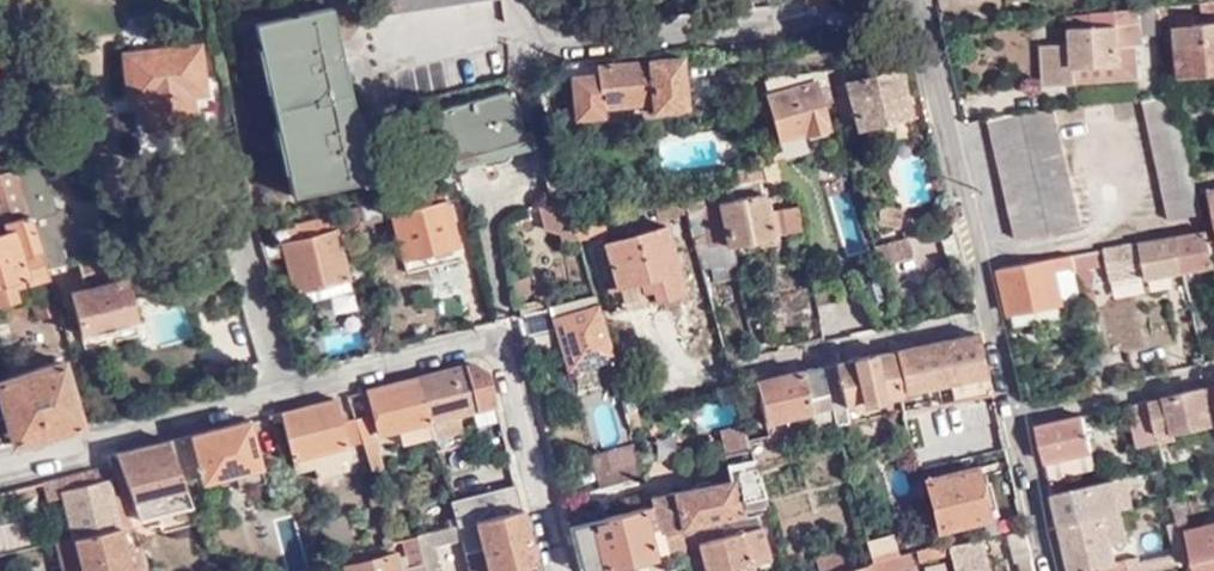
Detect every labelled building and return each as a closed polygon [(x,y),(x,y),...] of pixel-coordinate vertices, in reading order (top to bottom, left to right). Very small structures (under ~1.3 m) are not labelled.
[(638,6),(636,0),(617,0),(619,9),(638,6)] [(1200,2),(1202,15),(1213,15),(1213,0),(1200,2)] [(292,189),(367,175),(357,126),(342,52),(332,5),(253,21),(292,189)] [(1166,6),(1156,7),(1158,18),(1168,17),(1166,6)] [(1158,18),(1156,7),(1139,9),(1143,36),(1162,34),(1158,18)] [(1139,9),(1069,16),(1071,44),(1041,45),(1043,85),(1120,80),(1119,47),(1137,45),(1143,45),(1143,36),(1139,9)] [(1196,23),(1195,14),(1181,15),(1182,24),(1177,24),(1182,75),(1213,72),(1213,22),(1196,23)] [(202,76),(198,45),(126,54),(133,110),(149,107),(152,121),(160,128),(183,125),(190,117),(190,103),(218,99),(216,74),(202,76)] [(1119,47),(1120,80),(1138,80),(1137,45),(1119,47)] [(540,83),(545,103),(571,80),(575,119),(605,116),(604,110),(651,106),(651,114),(688,110),(683,57),(597,67),(597,64),(566,67),(546,84),(540,83)] [(847,83),(860,129),(912,115),(900,68),(847,83)] [(743,79),(751,117),(763,114),(760,102),(768,101),(781,143),(806,137),(807,140),(832,134),(821,93),(832,90),(827,70),(743,79)] [(526,140),(512,92),(437,112),(451,162),(454,162),(457,170),(480,165),(476,154),(526,140)] [(1202,212),(1176,95),(1142,99),(1170,219),(1202,212)] [(1054,108),(988,116),(1016,239),(1080,225),(1054,108)] [(46,165),(19,173),(33,217),(51,269),(69,265),(63,248),(77,244),(67,211),(61,212),(46,165)] [(554,205),(569,201),(562,170),(545,174),(554,205)] [(33,217),(19,173),(0,178),(0,225),(33,217)] [(684,196),(705,271),(731,266),(727,248),(720,205),(766,196),(763,182),(684,196)] [(720,205),(727,248),(774,238),(766,196),(720,205)] [(458,248),(446,201),(393,214),(405,261),(458,248)] [(578,236),(576,226),(569,201),(554,205),(564,240),(578,236)] [(877,222),(900,224),(902,208),(878,205),(877,222)] [(787,236),(803,233),(798,207),(781,211),(787,236)] [(609,234),(604,216),(576,226),(578,236),(581,243),(609,234)] [(0,225),(0,303),(19,298),(15,283),(52,272),(51,269),(33,217),(0,225)] [(288,231),(260,238),(266,255),(284,250),(298,306),(318,300),(328,298),(348,294),(332,227),(303,234),(304,240),(290,244),(288,231)] [(685,295),(667,229),(603,245),(615,289),(639,283),(645,296),(651,294),(656,304),(685,295)] [(1213,264),(1206,230),(1178,236),(1185,270),(1213,264)] [(874,244),(880,264),(911,256),(905,235),(874,244)] [(1178,236),(1072,256),(1074,265),(1082,300),(1096,298),(1091,267),(1107,264),(1110,281),(1145,273),(1146,279),(1185,270),(1178,236)] [(1072,256),(998,270),(1008,313),(1060,304),(1054,270),(1074,265),(1072,256)] [(1060,304),(1082,300),(1074,265),(1054,270),(1060,304)] [(127,271),(90,280),(92,287),(129,277),(127,271)] [(142,321),(129,277),(92,287),(74,292),(87,336),(142,321)] [(816,290),(821,316),(838,313),(833,286),(816,290)] [(61,305),(58,292),(35,298),(38,312),(61,305)] [(608,386),(619,382),(595,293),(555,304),(557,314),(554,316),(567,367),(600,358),(608,386)] [(188,298),(145,298),(144,342),(187,343),(188,298)] [(328,298),(318,300),(320,310),(330,308),(328,298)] [(23,302),(0,308),(0,319),(26,311),(23,302)] [(978,334),(894,351),(902,392),(900,392),(904,409),(915,406),(911,390),(948,382),(988,372),(978,334)] [(822,367),(832,405),(837,422),(850,420),(847,408),(893,399),(881,354),(822,367)] [(12,443),(83,426),(65,360),(0,380),(0,399),(12,443)] [(418,376),(434,437),(462,431),(459,416),(498,405),(491,374),(473,362),(418,376)] [(822,367),(757,380),(765,420),(832,405),(822,367)] [(992,390),(988,372),(948,382),(954,400),(992,390)] [(389,385),(368,390),(379,434),(400,428),(405,444),(434,437),(418,376),(389,385)] [(1159,440),(1175,436),(1173,429),(1212,421),(1211,417),(1213,417),(1213,385),(1149,400),(1159,440)] [(635,437),(627,408),(622,390),(589,399),(600,445),(635,437)] [(341,422),(335,399),(274,414),(276,422),(284,421),(295,463),(301,471),(320,467),(341,461),(351,459),(347,445),(341,422)] [(1149,400),(1127,405),(1137,445),(1159,440),(1149,400)] [(1095,466),(1083,415),(1035,426),(1052,494),(1066,490),(1062,474),(1095,466)] [(367,417),(359,419),(365,440),(374,471),(383,467),(367,417)] [(365,440),(359,419),(341,422),(347,445),(365,440)] [(250,421),(170,442),(176,459),(196,455),(205,485),(235,477),(240,487),(265,481),(250,421)] [(612,499),(616,513),(653,503),(655,508),(661,532),(767,507),(743,423),(719,429),(727,458),(725,459),(730,477),(649,496),(647,489),(612,499)] [(962,438),(913,448),(918,468),(967,456),(962,438)] [(170,442),(118,455),(141,521),(192,506),(176,459),(170,442)] [(635,446),(593,450),(597,488),(639,483),(635,446)] [(341,461),(320,467),(322,481),(344,476),(341,461)] [(988,515),(974,465),(926,478),(939,527),(988,515)] [(50,503),(60,543),(122,526),(110,476),(117,474),(114,467),(43,484),(46,501),(50,503)] [(1058,524),(1120,509),(1130,507),(1125,486),(1137,482),(1135,474),(1114,479),(1066,490),(1052,494),(1058,524)] [(516,480),(450,499),(458,526),(524,509),(516,480)] [(5,493),(33,486),(33,483),(4,490),(5,493)] [(7,501),(35,494),(33,486),(5,493),(7,501)] [(686,544),(682,532),(663,537),(662,535),(661,532),(655,508),(653,503),(616,513),(571,525),(583,570),(665,547),(665,549),(686,544)] [(458,526),(419,536),(422,549),(437,546),(464,538),(472,570),(498,570),(537,561),(524,509),(458,526)] [(1058,524),(1070,570),(1077,570),(1115,562),(1110,542),(1126,538),(1120,509),(1058,524)] [(1186,527),(1194,564),(1202,562),(1204,570),(1213,570),(1213,520),(1186,527)] [(1187,560),(1178,521),(1169,523),(1177,562),(1187,560)] [(135,523),(122,526),(60,543),(66,570),(152,570),(135,523)] [(692,570),(729,570),(771,560),(761,523),(722,533),(719,523),(682,532),(686,544),(692,570)] [(418,537),(407,539),(404,540),(410,564),(400,566),(397,553),(344,566),(346,570),(426,570),(418,537)] [(983,539),(950,547),(956,570),(991,570),(983,539)] [(895,541),(870,546),(874,560),(899,554),(895,541)] [(440,559),(437,546),(422,549),(426,563),(440,559)] [(818,570),(828,570),(847,566),(842,547),(815,554),(818,570)] [(871,570),(916,570),(911,551),(899,554),(874,560),(869,562),(871,570)] [(1115,562),(1117,570),(1143,570),(1145,570),(1141,555),(1115,562)] [(440,559),(426,563),(428,570),(444,570),(440,559)] [(869,562),(847,566),(828,570),(871,570),(869,562)] [(1077,570),(1117,570),(1115,562),(1077,570)]
